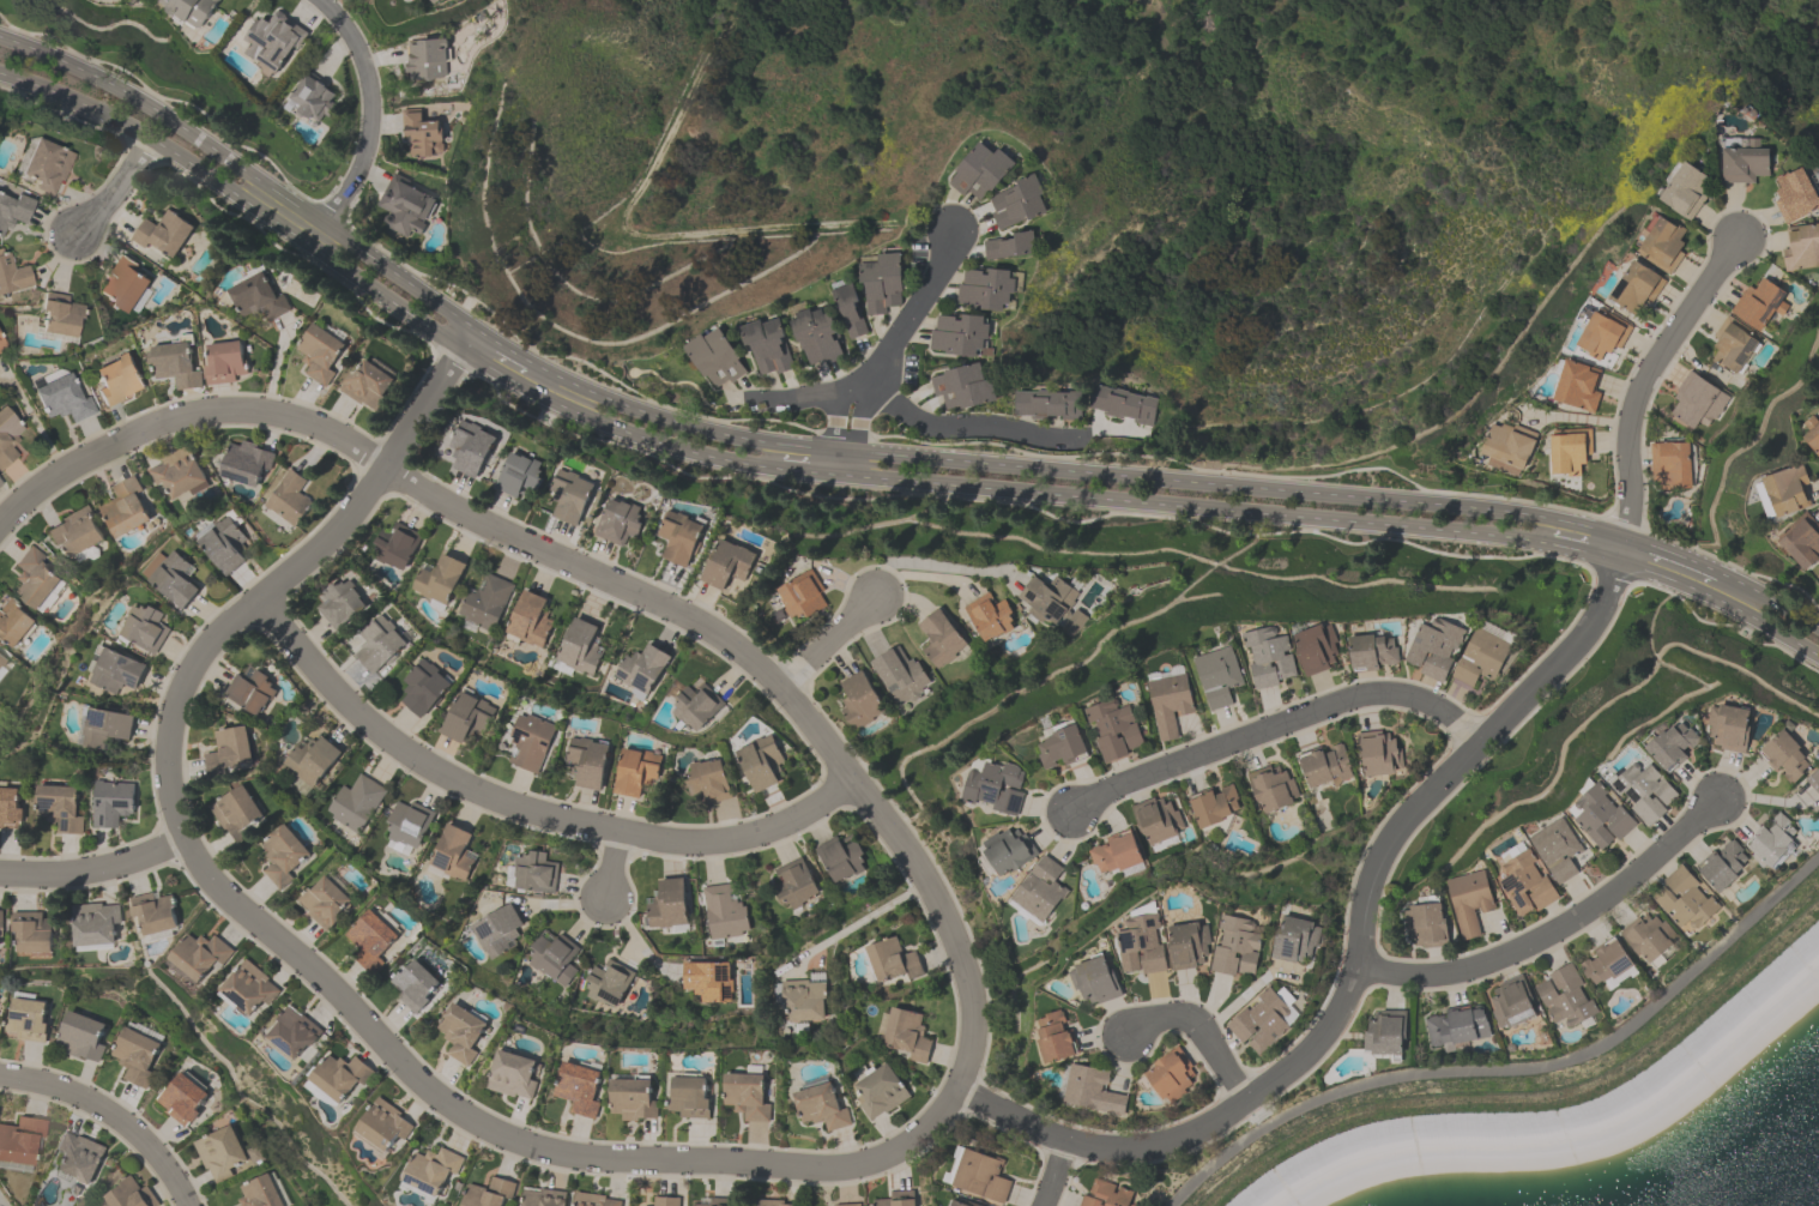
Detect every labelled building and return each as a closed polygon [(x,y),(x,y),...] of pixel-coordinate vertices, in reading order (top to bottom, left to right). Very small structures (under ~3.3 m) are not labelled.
[(167,7),(157,0),(219,0),(212,12),(212,13),(209,18),(207,18),(201,26),(197,28),(187,20),(183,24),(174,17),(175,14),(171,14),(167,11),(167,7)] [(243,38),(259,14),(268,20),(274,12),(278,11),(284,14),(285,18),(284,20),(288,23),(292,22),(308,32),(298,47),(296,44),(278,72),(277,73),(274,73),(273,73),(270,78),(262,73),(261,67),(256,65),(260,60),(256,58),(254,59),(244,53),(250,43),(243,38)] [(410,79),(410,74),(407,74),(407,72),(405,72),(405,62),(410,62),(409,61),(409,55),(411,55),(410,44),(418,44),(418,40),(445,38),(445,43),(448,43),(448,48),(446,48),(447,77),(434,78),(434,79),(433,79),(428,80),(427,79),(425,78),(410,79)] [(319,123),(307,116),(304,117),(302,117),(300,115),(300,111),(301,110),(295,105),(290,111),(284,108),(307,73),(318,80),(319,79),(327,85),(326,86),(338,95),(333,101),(338,104),(330,117),(325,114),(319,123)] [(442,152),(434,152),(434,156),(410,157),(409,145),(407,145),(406,135),(404,135),(401,109),(421,108),(421,111),(422,111),(422,121),(440,120),(440,127),(443,127),(443,141),(442,141),(442,143),(443,144),(445,150),(442,152)] [(35,137),(72,152),(60,180),(58,179),(50,194),(34,187),(36,180),(18,173),(35,137)] [(1754,182),(1723,182),(1724,147),(1748,147),(1748,138),(1760,138),(1760,147),(1770,147),(1769,175),(1754,175),(1754,182)] [(963,195),(949,183),(959,171),(956,169),(981,141),(996,153),(984,168),(986,170),(968,191),(963,195)] [(984,168),(996,153),(999,149),(1016,163),(992,191),(990,189),(980,200),(968,191),(986,170),(984,168)] [(1691,222),(1657,198),(1685,159),(1709,176),(1702,186),(1711,193),(1691,222)] [(1802,167),(1818,199),(1818,202),(1818,203),(1818,205),(1818,208),(1787,224),(1775,201),(1781,199),(1777,191),(1781,188),(1776,177),(1793,169),(1794,170),(1802,167)] [(376,205),(394,173),(411,182),(410,185),(436,199),(435,203),(437,204),(429,218),(428,218),(425,221),(418,217),(417,218),(427,224),(421,235),(411,229),(407,236),(386,227),(387,224),(386,222),(385,219),(386,217),(387,215),(389,213),(393,215),(376,205)] [(990,197),(1019,183),(1017,181),(1035,173),(1045,194),(1040,195),(1026,201),(1025,198),(996,211),(990,197)] [(4,227),(0,234),(0,193),(13,199),(16,193),(32,199),(22,223),(12,219),(8,229),(4,227)] [(992,212),(996,211),(1025,198),(1026,201),(1040,195),(1049,212),(1031,221),(1029,217),(1001,230),(992,212)] [(157,225),(168,209),(194,227),(173,258),(150,242),(145,248),(131,239),(145,218),(157,225)] [(1686,229),(1680,240),(1685,242),(1679,251),(1685,254),(1670,276),(1638,253),(1642,249),(1638,247),(1661,216),(1673,224),(1675,222),(1686,229)] [(1787,228),(1818,223),(1818,266),(1785,271),(1782,249),(1789,248),(1787,228)] [(986,260),(984,240),(998,239),(999,241),(1011,240),(1010,239),(1016,237),(1015,233),(1034,230),(1038,253),(1020,255),(1019,254),(1013,254),(1013,253),(1002,255),(1002,258),(986,260)] [(17,287),(0,291),(0,253),(8,251),(13,267),(26,264),(32,284),(17,288),(17,287)] [(902,253),(905,290),(900,290),(901,304),(886,306),(883,277),(880,277),(878,263),(878,254),(902,253)] [(129,313),(105,296),(107,295),(98,289),(122,255),(138,266),(135,270),(151,281),(129,313)] [(1666,281),(1651,301),(1646,297),(1634,315),(1608,297),(1633,259),(1666,281)] [(860,263),(862,282),(865,282),(866,315),(886,314),(886,306),(883,277),(880,277),(878,263),(860,263)] [(966,269),(990,271),(990,267),(1013,270),(1011,278),(1017,278),(1016,293),(1011,293),(996,291),(996,287),(963,284),(966,269)] [(228,289),(264,271),(277,297),(284,294),(291,309),(268,321),(262,308),(243,318),(228,289)] [(1785,293),(1781,300),(1788,306),(1781,316),(1773,310),(1759,332),(1729,312),(1747,284),(1754,289),(1763,277),(1785,293)] [(850,339),(832,289),(853,282),(860,302),(858,302),(868,333),(850,339)] [(959,284),(963,284),(996,287),(996,291),(1011,293),(1010,303),(1005,303),(1004,312),(956,307),(959,284)] [(83,304),(80,316),(78,316),(73,337),(41,330),(44,309),(40,309),(43,290),(66,294),(65,301),(83,304)] [(845,357),(836,333),(838,333),(830,312),(823,314),(822,308),(812,312),(811,307),(809,308),(816,328),(814,328),(824,360),(826,363),(845,357)] [(1609,354),(1605,350),(1599,361),(1587,355),(1589,351),(1575,344),(1595,310),(1596,312),(1600,307),(1632,326),(1620,348),(1614,345),(1609,354)] [(806,366),(791,321),(798,319),(796,313),(809,308),(816,328),(814,328),(824,360),(806,366)] [(937,314),(956,316),(955,320),(962,320),(963,314),(985,315),(984,324),(991,324),(989,339),(985,339),(971,338),(971,333),(935,330),(937,314)] [(1714,346),(1718,338),(1714,334),(1727,314),(1759,336),(1755,340),(1758,342),(1736,374),(1722,364),(1721,367),(1710,360),(1717,349),(1714,346)] [(794,368),(776,374),(775,370),(765,340),(768,339),(763,324),(780,318),(786,336),(784,337),(794,368)] [(761,375),(775,370),(765,340),(768,339),(763,324),(761,319),(739,326),(747,345),(750,344),(761,375)] [(304,373),(309,366),(301,361),(306,355),(296,348),(314,321),(346,344),(330,368),(336,373),(326,387),(304,373)] [(717,354),(705,337),(720,326),(741,357),(738,360),(747,372),(731,382),(729,379),(713,356),(717,354)] [(931,330),(935,330),(971,333),(971,338),(985,339),(984,350),(978,349),(977,356),(955,355),(955,348),(949,348),(949,351),(929,349),(931,330)] [(717,354),(705,337),(702,333),(684,346),(705,378),(707,375),(715,387),(729,379),(713,356),(717,354)] [(155,379),(151,346),(173,343),(173,342),(180,340),(179,336),(193,334),(194,344),(189,344),(193,370),(200,370),(203,386),(177,390),(175,376),(155,379)] [(247,374),(235,375),(236,381),(206,385),(205,366),(209,364),(207,344),(241,340),(242,360),(246,358),(247,374)] [(144,387),(105,405),(97,388),(102,386),(93,368),(129,352),(138,372),(138,373),(144,387)] [(1552,399),(1565,357),(1601,369),(1594,391),(1600,392),(1594,412),(1552,399)] [(339,390),(351,372),(355,374),(365,358),(394,379),(383,396),(386,397),(376,410),(363,402),(361,405),(339,390)] [(930,378),(944,374),(944,370),(980,362),(985,380),(967,385),(968,388),(942,394),(935,396),(930,378)] [(1669,412),(1678,400),(1673,397),(1678,391),(1676,390),(1690,369),(1729,397),(1721,408),(1722,409),(1720,414),(1718,412),(1714,420),(1711,417),(1705,427),(1698,421),(1693,428),(1669,412)] [(32,388),(68,373),(80,399),(87,396),(93,411),(71,422),(66,412),(58,417),(55,412),(46,417),(32,388)] [(942,394),(968,388),(967,385),(985,380),(991,379),(997,400),(960,409),(960,406),(945,410),(942,394)] [(1089,408),(1095,384),(1112,388),(1113,387),(1129,391),(1129,392),(1158,398),(1152,422),(1123,416),(1123,418),(1102,414),(1104,410),(1089,408)] [(1016,391),(1038,391),(1038,390),(1049,390),(1049,391),(1082,391),(1081,418),(1063,418),(1063,415),(1050,415),(1050,418),(1031,418),(1031,415),(1016,415),(1016,391)] [(17,453),(0,468),(0,405),(1,404),(23,428),(14,434),(18,438),(10,446),(17,453)] [(1813,415),(1818,422),(1818,457),(1802,436),(1809,430),(1803,423),(1813,415)] [(1481,453),(1493,423),(1501,427),(1504,421),(1537,434),(1535,439),(1536,440),(1524,470),(1521,469),(1518,476),(1488,464),(1491,457),(1481,453)] [(453,446),(465,423),(496,439),(476,478),(457,468),(461,459),(455,456),(459,450),(453,446)] [(1552,429),(1590,428),(1591,453),(1585,453),(1585,463),(1579,463),(1581,476),(1567,476),(1567,472),(1552,474),(1551,435),(1552,435),(1552,429)] [(274,453),(270,470),(262,468),(260,475),(256,475),(253,486),(219,476),(230,442),(241,446),(242,440),(258,444),(256,447),(274,453)] [(1688,441),(1691,487),(1660,488),(1660,484),(1651,484),(1650,442),(1673,441),(1673,442),(1688,441)] [(147,470),(163,462),(161,458),(187,445),(207,481),(173,500),(163,482),(156,487),(147,470)] [(495,487),(513,452),(532,463),(534,459),(543,464),(539,471),(544,475),(532,499),(520,493),(516,498),(495,487)] [(1811,505),(1776,518),(1761,478),(1801,463),(1809,482),(1803,484),(1811,505)] [(295,526),(270,508),(270,509),(264,505),(291,469),(307,481),(298,492),(313,502),(295,526)] [(555,489),(562,471),(594,484),(578,526),(555,517),(564,494),(555,489)] [(116,538),(98,507),(117,496),(113,487),(134,475),(143,490),(137,494),(151,519),(116,538)] [(594,535),(610,498),(631,507),(633,505),(641,507),(639,514),(641,515),(639,521),(642,523),(631,549),(594,535)] [(54,544),(46,530),(61,520),(60,518),(84,503),(103,538),(71,557),(61,541),(54,544)] [(1806,511),(1818,525),(1818,532),(1818,533),(1818,535),(1818,544),(1818,560),(1818,561),(1815,560),(1805,571),(1778,542),(1781,539),(1778,536),(1806,511)] [(659,535),(670,512),(703,526),(687,566),(665,556),(672,541),(659,535)] [(236,548),(247,560),(228,575),(198,541),(216,525),(214,524),(219,520),(220,521),(228,515),(248,538),(236,548)] [(399,525),(422,537),(404,572),(375,556),(380,547),(375,543),(383,529),(394,535),(399,525)] [(701,580),(721,537),(757,555),(745,580),(731,573),(723,590),(701,580)] [(36,609),(12,590),(19,581),(13,578),(20,569),(13,563),(29,544),(43,555),(38,561),(61,579),(36,609)] [(143,572),(159,553),(167,559),(174,550),(192,565),(185,573),(188,577),(187,578),(200,589),(182,610),(179,607),(174,602),(175,602),(171,598),(150,580),(151,579),(143,572)] [(466,563),(446,607),(419,593),(421,592),(411,587),(421,567),(430,572),(433,566),(435,567),(442,553),(466,563)] [(780,590),(812,569),(824,589),(818,592),(827,605),(809,616),(806,614),(800,617),(798,613),(791,617),(786,609),(790,607),(780,590)] [(514,584),(492,633),(464,620),(465,616),(458,613),(469,590),(475,593),(476,590),(477,590),(478,589),(483,591),(488,581),(482,579),(485,572),(514,584)] [(1023,597),(1037,579),(1050,587),(1058,577),(1081,593),(1058,625),(1046,616),(1043,620),(1032,611),(1035,605),(1023,597)] [(369,607),(336,633),(315,608),(326,598),(321,592),(333,583),(336,586),(342,581),(344,584),(351,579),(357,587),(356,589),(369,607)] [(552,615),(550,620),(554,621),(542,647),(520,638),(518,644),(504,639),(507,632),(506,632),(525,589),(546,598),(542,610),(552,615)] [(966,608),(990,595),(992,598),(989,599),(993,609),(1005,602),(1013,613),(1008,614),(1011,620),(1008,622),(1011,628),(986,643),(966,608)] [(13,647),(0,637),(0,615),(1,614),(0,613),(0,606),(7,597),(36,621),(13,647)] [(155,655),(121,634),(126,625),(125,623),(129,615),(128,614),(133,604),(139,608),(141,604),(147,608),(150,605),(163,614),(157,625),(162,628),(164,625),(170,628),(155,655)] [(921,626),(939,610),(967,644),(938,665),(925,650),(932,644),(930,640),(932,639),(921,626)] [(1063,628),(1077,611),(1087,619),(1074,637),(1063,628)] [(356,653),(368,643),(359,633),(381,614),(407,644),(374,673),(356,653)] [(599,627),(594,635),(600,638),(597,645),(604,649),(592,676),(564,665),(566,663),(557,659),(575,616),(599,627)] [(1406,662),(1424,622),(1434,627),(1438,617),(1468,632),(1463,644),(1456,640),(1448,658),(1454,661),(1445,680),(1406,662)] [(1293,634),(1325,622),(1327,627),(1334,625),(1340,641),(1335,644),(1338,653),(1332,656),(1335,661),(1329,663),(1330,668),(1309,675),(1293,634)] [(1454,676),(1479,626),(1515,644),(1495,681),(1479,673),(1473,686),(1454,676)] [(1243,634),(1277,627),(1279,638),(1289,635),(1298,675),(1279,680),(1280,686),(1255,691),(1250,664),(1257,663),(1253,645),(1245,647),(1243,634)] [(1350,638),(1376,634),(1376,638),(1388,637),(1388,640),(1396,639),(1398,661),(1378,663),(1379,669),(1355,673),(1350,638)] [(670,657),(647,694),(634,686),(631,688),(621,681),(622,680),(614,674),(626,655),(630,657),(634,650),(641,655),(648,643),(651,644),(651,645),(670,657)] [(147,664),(137,688),(123,682),(121,688),(120,687),(116,694),(90,682),(93,673),(92,673),(97,661),(99,662),(102,656),(95,652),(99,644),(105,646),(105,645),(147,664)] [(1195,658),(1232,646),(1244,683),(1228,688),(1232,703),(1211,710),(1195,658)] [(875,663),(899,649),(908,664),(913,662),(915,667),(919,664),(931,682),(921,688),(920,697),(914,700),(909,699),(900,705),(875,663)] [(14,665),(0,653),(0,683),(14,665)] [(401,680),(422,657),(429,663),(430,662),(440,671),(437,673),(451,685),(435,703),(436,704),(431,708),(430,707),(421,718),(401,700),(407,694),(403,689),(407,685),(401,680)] [(271,677),(268,681),(273,683),(271,687),(277,691),(271,700),(268,699),(264,706),(262,705),(256,714),(223,694),(236,673),(241,676),(249,663),(271,677)] [(844,685),(863,673),(884,710),(853,728),(844,712),(850,708),(845,701),(852,697),(844,685)] [(1150,682),(1186,675),(1195,711),(1174,714),(1179,737),(1162,741),(1150,682)] [(724,703),(696,729),(689,722),(687,724),(681,718),(678,720),(671,712),(676,707),(672,704),(677,699),(675,697),(688,685),(695,692),(703,682),(724,703)] [(441,732),(461,691),(477,698),(477,697),(489,703),(488,704),(496,708),(481,741),(467,734),(463,743),(441,732)] [(1086,710),(1122,697),(1125,707),(1134,705),(1147,743),(1129,750),(1131,754),(1106,764),(1099,741),(1105,738),(1098,719),(1090,723),(1086,710)] [(1712,706),(1722,707),(1722,705),(1752,710),(1744,753),(1715,747),(1716,740),(1706,737),(1712,706)] [(129,738),(107,735),(104,749),(83,744),(84,735),(83,735),(85,723),(87,724),(90,707),(134,716),(129,738)] [(557,725),(537,773),(509,761),(516,744),(512,742),(513,737),(510,736),(520,713),(527,717),(530,713),(557,725)] [(1649,748),(1682,718),(1703,741),(1693,749),(1690,744),(1684,749),(1688,754),(1669,771),(1649,748)] [(1078,722),(1090,752),(1065,761),(1064,756),(1053,761),(1054,766),(1045,770),(1033,738),(1078,722)] [(213,730),(246,724),(253,762),(224,768),(226,776),(210,778),(205,754),(217,752),(213,730)] [(1784,729),(1800,747),(1797,750),(1806,759),(1803,761),(1811,768),(1795,783),(1788,776),(1789,771),(1783,764),(1776,771),(1759,750),(1784,729)] [(1358,735),(1382,731),(1383,736),(1397,734),(1402,767),(1397,767),(1397,773),(1364,778),(1358,735)] [(757,792),(737,750),(772,734),(785,762),(779,765),(781,771),(775,773),(779,782),(757,792)] [(342,752),(313,788),(298,777),(297,778),(289,771),(290,768),(282,762),(303,736),(309,741),(310,738),(316,743),(322,736),(342,752)] [(600,790),(578,785),(579,776),(572,774),(573,768),(566,767),(573,737),(581,738),(581,737),(592,738),(592,741),(610,744),(600,790)] [(1301,756),(1322,749),(1324,755),(1335,752),(1332,747),(1346,742),(1354,767),(1350,768),(1354,777),(1336,783),(1335,778),(1312,786),(1301,756)] [(642,785),(640,797),(614,792),(616,779),(618,780),(624,748),(642,752),(642,749),(654,752),(653,754),(661,756),(658,779),(652,778),(651,786),(642,785)] [(721,759),(732,797),(708,803),(705,791),(691,795),(687,779),(691,778),(689,772),(693,771),(691,764),(699,761),(699,764),(717,759),(718,760),(721,759)] [(963,800),(973,767),(984,771),(986,761),(1026,773),(1020,791),(1026,794),(1019,816),(993,809),(996,803),(978,798),(977,803),(963,800)] [(1610,784),(1637,761),(1644,771),(1651,765),(1679,795),(1664,807),(1669,812),(1649,828),(1610,784)] [(1250,776),(1271,767),(1273,773),(1282,768),(1285,776),(1291,773),(1300,800),(1265,813),(1250,776)] [(1806,779),(1818,767),(1818,792),(1806,779)] [(358,834),(331,818),(333,814),(327,810),(343,785),(350,790),(359,773),(386,790),(358,834)] [(119,828),(93,827),(96,779),(103,779),(103,782),(134,783),(133,814),(129,814),(129,815),(119,815),(119,828)] [(81,834),(56,832),(58,822),(47,821),(47,816),(36,815),(38,784),(78,786),(75,816),(83,816),(81,834)] [(209,807),(243,784),(267,822),(236,842),(228,828),(224,831),(209,807)] [(1190,796),(1213,789),(1215,797),(1223,794),(1221,789),(1235,784),(1245,810),(1202,827),(1190,796)] [(1573,808),(1599,784),(1607,792),(1602,796),(1616,812),(1621,808),(1636,825),(1619,840),(1615,837),(1603,848),(1578,821),(1582,819),(1573,808)] [(19,828),(0,827),(0,787),(19,788),(18,808),(23,808),(22,820),(19,820),(19,828)] [(1132,807),(1154,798),(1155,802),(1162,800),(1165,807),(1172,804),(1176,813),(1179,810),(1186,830),(1179,832),(1180,836),(1147,849),(1132,807)] [(435,813),(418,849),(407,843),(406,845),(398,840),(397,843),(387,838),(391,832),(387,830),(391,824),(386,822),(397,800),(410,807),(412,801),(435,813)] [(1772,821),(1779,813),(1801,831),(1770,866),(1748,846),(1765,827),(1771,833),(1777,826),(1772,821)] [(1530,838),(1563,818),(1583,850),(1571,858),(1579,872),(1559,885),(1530,838)] [(464,881),(454,876),(454,878),(443,873),(443,872),(428,863),(448,822),(471,834),(465,849),(467,850),(465,856),(475,860),(464,881)] [(260,845),(284,824),(310,854),(288,873),(294,879),(280,891),(264,870),(272,863),(265,856),(267,854),(260,845)] [(985,843),(998,833),(1003,838),(1011,831),(1015,836),(1019,833),(1022,838),(1026,836),(1040,854),(1015,873),(1011,868),(1003,875),(985,852),(990,850),(985,843)] [(1092,852),(1110,844),(1108,839),(1131,831),(1143,862),(1120,872),(1118,867),(1101,874),(1092,852)] [(839,839),(851,833),(863,854),(860,856),(863,861),(860,863),(864,869),(852,876),(851,874),(834,884),(814,849),(836,836),(839,839)] [(1697,869),(1715,852),(1720,857),(1735,842),(1751,857),(1742,864),(1746,869),(1720,893),(1697,869)] [(1503,866),(1530,849),(1537,861),(1531,864),(1541,880),(1547,876),(1559,898),(1523,919),(1501,884),(1510,878),(1503,866)] [(558,863),(554,894),(548,893),(548,892),(515,887),(516,882),(514,881),(515,867),(514,867),(515,856),(522,857),(524,854),(530,854),(531,850),(546,852),(545,861),(558,863)] [(775,894),(779,892),(775,884),(782,880),(780,875),(776,876),(773,870),(800,856),(818,892),(809,897),(810,900),(793,909),(790,903),(786,905),(782,898),(779,900),(775,894)] [(1013,899),(1046,856),(1063,869),(1054,881),(1068,892),(1043,923),(1013,899)] [(1664,880),(1684,864),(1700,885),(1698,887),(1708,899),(1711,896),(1722,909),(1698,928),(1691,918),(1681,925),(1658,898),(1670,887),(1664,880)] [(1449,881),(1485,872),(1494,907),(1476,912),(1482,934),(1464,939),(1449,881)] [(297,899),(309,887),(312,890),(325,874),(351,899),(337,915),(339,917),(326,931),(308,913),(309,911),(297,899)] [(684,876),(688,923),(670,925),(671,927),(655,928),(655,927),(648,927),(646,904),(654,903),(653,897),(660,897),(659,879),(684,876)] [(702,887),(733,882),(735,892),(730,892),(730,900),(736,899),(737,903),(741,902),(742,906),(745,906),(749,929),(742,930),(742,936),(711,941),(702,887)] [(129,897),(152,892),(153,899),(171,894),(175,906),(173,907),(177,927),(144,935),(139,915),(134,916),(129,897)] [(121,923),(114,923),(115,942),(75,946),(72,905),(102,903),(102,906),(119,904),(121,923)] [(490,959),(485,951),(483,952),(477,941),(478,940),(471,925),(510,903),(522,924),(515,929),(519,935),(512,939),(515,945),(490,959)] [(1406,910),(1412,910),(1412,905),(1443,903),(1444,921),(1446,921),(1449,945),(1420,947),(1420,943),(1408,943),(1406,910)] [(346,935),(370,909),(399,936),(379,957),(385,963),(373,975),(356,958),(363,951),(346,935)] [(1620,934),(1639,918),(1640,919),(1651,911),(1676,940),(1651,961),(1642,951),(1638,954),(1620,934)] [(17,952),(18,931),(14,931),(14,912),(42,912),(42,918),(53,918),(53,953),(17,952)] [(1124,971),(1118,934),(1132,931),(1130,919),(1160,913),(1161,927),(1156,929),(1159,947),(1165,946),(1168,971),(1146,975),(1144,967),(1124,971)] [(1213,970),(1217,946),(1222,947),(1225,933),(1220,931),(1222,915),(1257,921),(1255,934),(1263,935),(1261,949),(1255,948),(1253,954),(1259,955),(1255,977),(1213,970)] [(1273,958),(1279,928),(1283,929),(1286,916),(1317,922),(1316,927),(1323,928),(1319,947),(1315,946),(1310,965),(1273,958)] [(1173,970),(1170,945),(1173,943),(1171,928),(1202,923),(1202,928),(1209,927),(1211,943),(1208,943),(1209,954),(1203,955),(1204,965),(1173,970)] [(580,948),(569,963),(578,970),(563,988),(538,969),(537,970),(528,964),(533,958),(530,955),(534,949),(531,947),(545,929),(556,937),(560,933),(580,948)] [(234,951),(223,965),(217,960),(198,983),(168,958),(188,934),(197,940),(201,935),(209,941),(214,934),(234,951)] [(921,967),(878,982),(866,946),(896,935),(904,954),(915,951),(921,967)] [(1581,965),(1590,959),(1593,963),(1599,959),(1594,951),(1615,936),(1633,965),(1614,978),(1612,975),(1594,985),(1581,965)] [(1070,972),(1077,970),(1075,965),(1105,955),(1111,973),(1114,972),(1122,995),(1094,1003),(1092,996),(1086,999),(1082,988),(1076,990),(1070,972)] [(250,1014),(249,1013),(246,1018),(240,1013),(237,1015),(232,1011),(237,1005),(219,989),(246,958),(268,977),(267,979),(279,990),(267,1005),(262,1001),(250,1014)] [(635,973),(616,1008),(605,1002),(604,1003),(597,1000),(596,1001),(586,996),(590,989),(586,988),(590,983),(586,981),(594,965),(606,972),(609,966),(604,964),(608,958),(635,973)] [(440,982),(425,996),(429,1000),(416,1014),(398,997),(403,993),(389,981),(399,971),(401,973),(416,959),(440,982)] [(730,961),(730,978),(732,978),(732,991),(730,991),(730,1001),(700,1001),(700,995),(693,995),(693,989),(684,989),(684,961),(730,961)] [(1534,985),(1571,964),(1583,984),(1578,988),(1588,1005),(1593,1002),(1599,1012),(1570,1029),(1565,1019),(1555,1025),(1534,985)] [(1540,1014),(1501,1029),(1495,1013),(1499,1011),(1494,1000),(1498,997),(1495,990),(1503,988),(1500,983),(1523,975),(1540,1014)] [(788,1020),(787,1000),(782,1001),(782,981),(808,979),(808,983),(826,982),(826,999),(823,999),(823,1019),(788,1020)] [(1227,1026),(1247,1009),(1250,1013),(1264,1001),(1261,997),(1270,990),(1291,1014),(1282,1020),(1291,1030),(1259,1056),(1249,1042),(1244,1047),(1227,1026)] [(44,1043),(16,1039),(17,1032),(4,1031),(6,1015),(10,1015),(12,997),(46,1002),(43,1023),(48,1024),(44,1043)] [(446,1054),(453,1043),(443,1037),(447,1033),(437,1027),(454,1002),(487,1024),(471,1048),(478,1053),(467,1067),(446,1054)] [(1430,1020),(1444,1017),(1445,1020),(1450,1020),(1448,1009),(1485,1002),(1491,1036),(1436,1047),(1430,1020)] [(324,1031),(310,1047),(307,1043),(294,1059),(267,1036),(279,1021),(277,1019),(288,1006),(301,1017),(303,1014),(324,1031)] [(923,1037),(932,1039),(926,1063),(909,1059),(911,1053),(883,1044),(893,1006),(923,1014),(920,1025),(925,1026),(923,1037)] [(104,1045),(98,1062),(80,1055),(79,1059),(65,1053),(67,1047),(56,1043),(68,1011),(105,1024),(98,1043),(104,1045)] [(1383,1012),(1407,1012),(1407,1056),(1373,1056),(1373,1050),(1365,1050),(1365,1032),(1370,1032),(1370,1021),(1376,1021),(1376,1017),(1382,1017),(1383,1012)] [(1040,1020),(1063,1013),(1065,1021),(1062,1023),(1065,1033),(1075,1031),(1082,1054),(1047,1063),(1040,1042),(1044,1042),(1040,1030),(1043,1029),(1040,1020)] [(110,1055),(125,1026),(161,1043),(147,1069),(153,1073),(146,1089),(123,1078),(128,1068),(119,1063),(120,1059),(110,1055)] [(1146,1073),(1155,1066),(1153,1062),(1179,1044),(1193,1066),(1190,1068),(1195,1077),(1190,1079),(1192,1083),(1183,1089),(1186,1095),(1172,1104),(1167,1096),(1162,1099),(1146,1073)] [(531,1099),(515,1095),(514,1097),(487,1087),(498,1049),(534,1060),(534,1062),(540,1065),(539,1069),(533,1068),(530,1079),(537,1081),(531,1099)] [(369,1067),(339,1103),(308,1078),(328,1054),(337,1061),(340,1057),(348,1063),(355,1055),(369,1067)] [(570,1111),(574,1102),(554,1096),(564,1060),(602,1071),(593,1101),(599,1103),(594,1118),(570,1111)] [(888,1062),(909,1095),(870,1121),(860,1105),(862,1104),(857,1098),(862,1095),(854,1084),(888,1062)] [(1102,1084),(1110,1085),(1112,1071),(1074,1063),(1066,1103),(1125,1114),(1128,1097),(1101,1092),(1102,1084)] [(207,1093),(194,1109),(199,1112),(191,1122),(189,1121),(185,1127),(167,1112),(169,1110),(156,1099),(165,1086),(168,1087),(181,1072),(207,1093)] [(706,1078),(705,1098),(709,1098),(708,1118),(679,1117),(679,1111),(667,1110),(667,1097),(671,1097),(672,1077),(682,1077),(682,1073),(695,1074),(695,1078),(706,1078)] [(724,1104),(725,1073),(765,1074),(763,1103),(770,1103),(769,1121),(744,1121),(744,1112),(735,1111),(735,1104),(724,1104)] [(657,1117),(637,1117),(636,1120),(622,1120),(622,1114),(610,1114),(611,1078),(634,1079),(634,1074),(651,1075),(649,1101),(658,1101),(657,1117)] [(828,1130),(824,1121),(814,1123),(812,1118),(802,1121),(793,1092),(832,1081),(840,1109),(846,1108),(851,1124),(828,1130)] [(355,1129),(379,1097),(401,1112),(399,1116),(413,1126),(403,1140),(395,1135),(385,1151),(355,1129)] [(31,1165),(0,1161),(0,1124),(19,1126),(20,1116),(46,1120),(43,1136),(35,1135),(31,1165)] [(230,1172),(213,1180),(209,1168),(205,1169),(193,1141),(230,1124),(247,1160),(229,1169),(230,1172)] [(105,1147),(90,1184),(68,1176),(66,1181),(52,1175),(54,1169),(53,1169),(60,1151),(54,1148),(61,1132),(78,1139),(79,1135),(105,1147)] [(449,1170),(436,1198),(400,1180),(415,1151),(424,1156),(427,1150),(437,1154),(441,1147),(464,1158),(455,1174),(449,1170)] [(1003,1202),(951,1184),(965,1147),(981,1153),(981,1151),(1005,1159),(1003,1166),(1002,1166),(997,1176),(1011,1181),(1003,1202)] [(267,1174),(282,1205),(240,1205),(236,1199),(243,1195),(240,1187),(267,1174)] [(159,1204),(156,1205),(111,1205),(104,1196),(121,1184),(120,1181),(131,1175),(141,1189),(146,1184),(159,1204)] [(504,1198),(502,1205),(461,1205),(467,1184),(488,1189),(491,1176),(516,1183),(513,1199),(504,1198)] [(1130,1205),(1133,1205),(1079,1205),(1083,1194),(1088,1196),(1095,1177),(1116,1184),(1114,1190),(1117,1192),(1119,1186),(1135,1192),(1130,1205)] [(567,1192),(564,1205),(525,1205),(521,1205),(524,1188),(540,1190),(540,1188),(567,1192)] [(914,1189),(915,1205),(873,1205),(872,1200),(890,1199),(890,1192),(914,1189)] [(621,1201),(620,1205),(573,1205),(575,1190),(605,1195),(605,1199),(621,1201)] [(679,1198),(679,1205),(653,1205),(654,1196),(679,1198)] [(730,1198),(733,1205),(691,1205),(691,1202),(709,1204),(711,1198),(730,1198)] [(953,1198),(974,1205),(950,1205),(953,1198)]
